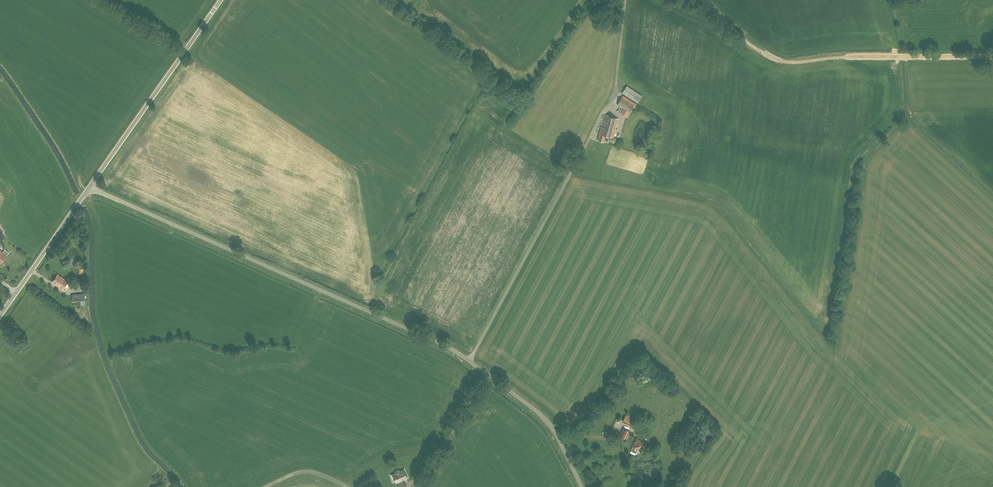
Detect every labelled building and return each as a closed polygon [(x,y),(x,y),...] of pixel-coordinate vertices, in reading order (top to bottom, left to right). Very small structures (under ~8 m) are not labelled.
[(638,102),(642,95),(627,86),(622,92),(638,102)] [(621,112),(626,116),(632,107),(634,108),(636,104),(623,96),(617,105),(624,109),(621,112)] [(613,137),(618,118),(606,115),(602,127),(602,126),(598,140),(604,141),(606,135),(613,137)] [(9,252),(5,250),(3,252),(0,251),(0,263),(1,264),(9,252)] [(65,286),(68,282),(63,279),(64,278),(58,274),(52,282),(64,290),(67,287),(65,286)] [(72,302),(85,300),(84,293),(72,294),(72,302)] [(635,418),(626,414),(623,422),(631,426),(635,418)] [(626,438),(629,431),(623,428),(619,436),(626,438)] [(636,438),(633,447),(638,449),(642,451),(644,446),(643,446),(645,442),(636,438)] [(396,474),(393,475),(397,483),(398,482),(399,486),(398,486),(399,486),(407,486),(405,483),(404,484),(402,481),(408,478),(405,470),(400,472),(399,471),(398,471),(397,471),(396,471),(396,472),(396,474)]
